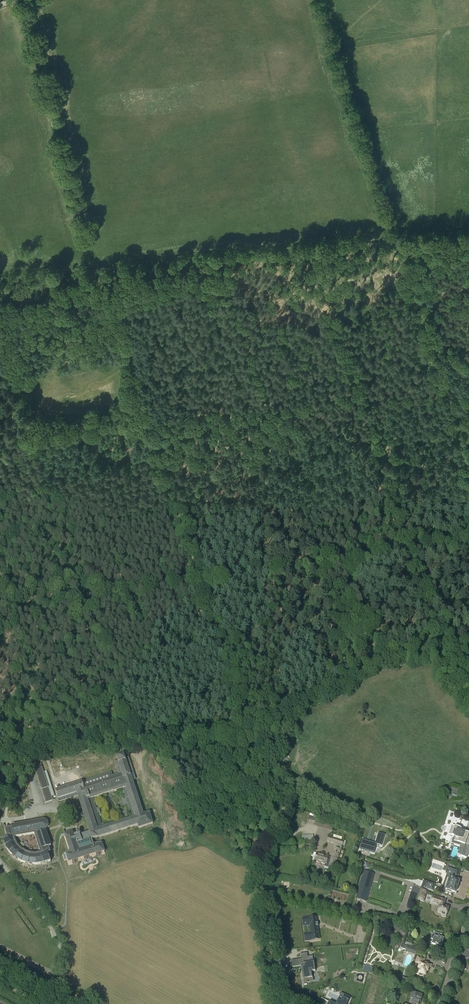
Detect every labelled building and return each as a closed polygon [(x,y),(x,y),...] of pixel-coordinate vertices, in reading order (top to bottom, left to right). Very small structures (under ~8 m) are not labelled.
[(102,844),(101,843),(94,845),(92,840),(138,825),(139,828),(153,824),(149,813),(143,814),(132,780),(136,779),(134,775),(135,775),(135,774),(134,774),(128,757),(125,758),(124,755),(117,758),(118,760),(114,761),(118,775),(112,777),(111,773),(56,791),(59,802),(78,796),(89,832),(80,835),(79,832),(77,833),(77,834),(73,835),(72,833),(65,835),(70,853),(66,854),(63,855),(65,859),(67,859),(69,864),(105,852),(102,844)] [(39,782),(45,803),(53,801),(49,788),(41,764),(34,766),(39,782)] [(28,783),(27,775),(22,776),(23,784),(20,785),(21,788),(27,787),(27,783),(28,783)] [(313,825),(332,831),(334,825),(315,819),(313,825)] [(44,830),(46,829),(48,826),(48,822),(44,820),(12,826),(12,827),(5,828),(7,838),(3,839),(6,847),(10,853),(15,859),(22,863),(29,865),(37,865),(44,864),(51,862),(48,854),(51,853),(49,847),(51,846),(46,831),(44,832),(44,830)] [(454,841),(465,845),(465,844),(468,846),(468,832),(465,831),(464,832),(458,830),(459,828),(452,825),(449,835),(455,837),(454,841)] [(376,844),(362,839),(359,849),(374,853),(377,845),(381,846),(385,835),(379,833),(376,844)] [(327,841),(342,846),(343,841),(341,840),(342,837),(334,835),(333,838),(328,836),(327,841)] [(336,868),(341,850),(334,848),(331,858),(328,857),(328,856),(317,853),(315,858),(317,859),(317,862),(325,864),(324,867),(328,869),(329,866),(336,868)] [(446,889),(447,890),(447,891),(451,892),(451,891),(455,893),(459,881),(457,880),(460,870),(448,866),(446,873),(451,875),(450,878),(446,889)] [(366,883),(369,884),(372,874),(364,871),(357,895),(356,899),(366,902),(367,898),(369,889),(368,889),(368,887),(366,886),(366,883)] [(424,888),(432,891),(434,885),(427,882),(424,888)] [(419,888),(413,886),(407,904),(414,906),(419,888)] [(417,901),(424,903),(427,890),(421,888),(417,901)] [(441,915),(446,916),(449,907),(443,906),(445,900),(433,896),(431,903),(440,906),(438,912),(441,913),(441,915)] [(315,938),(313,916),(299,918),(300,923),(306,923),(307,933),(304,933),(305,939),(315,938)] [(435,946),(435,947),(439,949),(440,946),(441,946),(444,938),(441,938),(442,935),(433,932),(431,939),(433,940),(432,944),(435,946)] [(402,944),(401,948),(405,949),(416,953),(417,949),(407,945),(404,945),(402,944)] [(300,958),(296,958),(297,965),(302,964),(302,965),(300,965),(300,966),(303,966),(303,968),(303,969),(303,970),(304,970),(301,971),(302,971),(302,972),(302,977),(306,977),(306,978),(307,977),(311,977),(311,975),(310,976),(310,971),(311,970),(314,970),(314,969),(313,969),(313,967),(314,967),(313,967),(312,955),(312,954),(311,954),(311,955),(307,955),(306,952),(300,953),(300,958)] [(417,973),(419,973),(419,974),(419,975),(419,976),(420,976),(421,976),(422,976),(423,976),(423,975),(425,975),(426,971),(427,971),(430,964),(423,962),(424,959),(418,957),(415,964),(419,965),(417,973)] [(371,973),(373,967),(363,964),(362,970),(371,973)] [(374,1002),(379,1003),(382,1003),(387,986),(379,984),(374,1002)] [(419,1002),(420,1002),(423,995),(416,993),(416,994),(412,992),(410,998),(413,999),(411,1003),(419,1003),(419,1002)]
